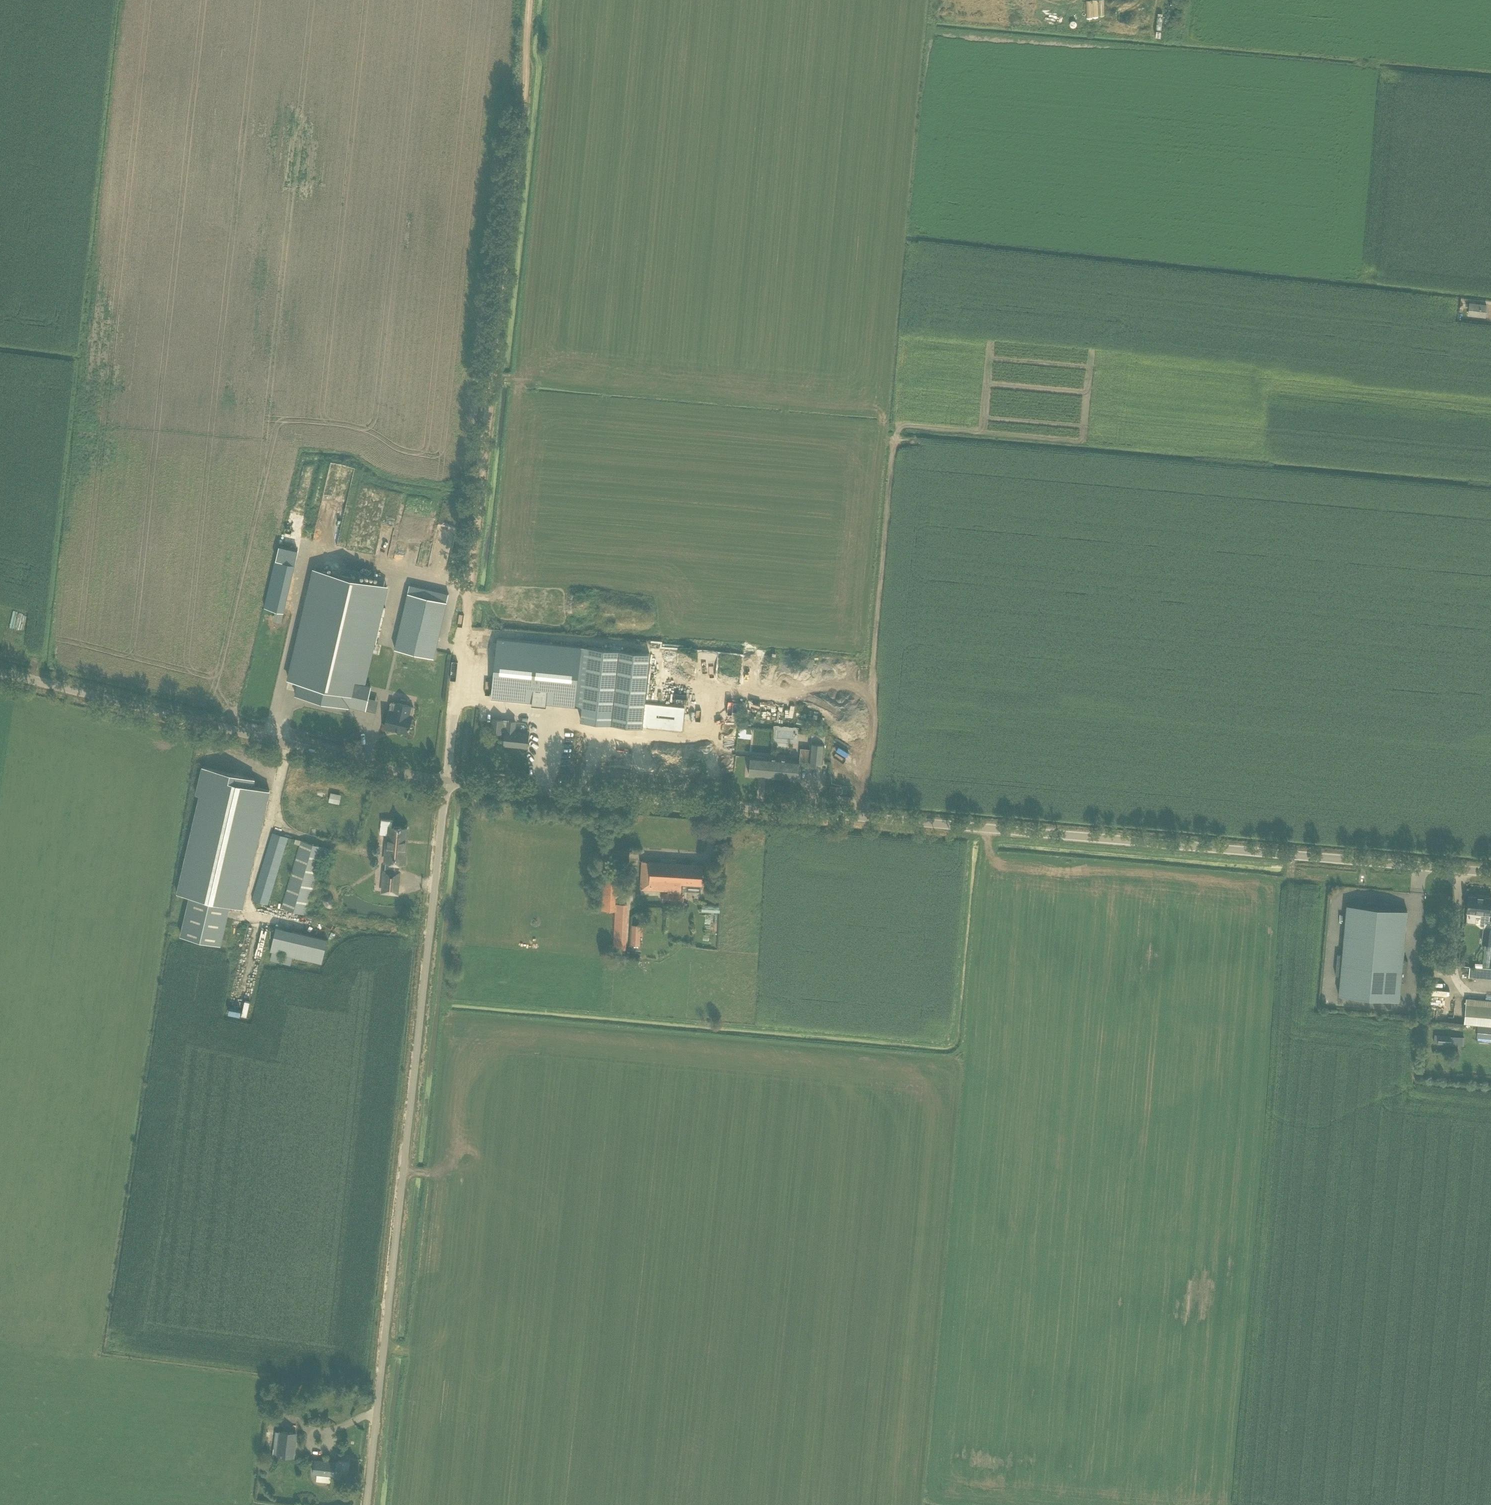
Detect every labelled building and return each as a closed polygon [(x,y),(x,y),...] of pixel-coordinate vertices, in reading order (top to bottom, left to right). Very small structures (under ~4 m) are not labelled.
[(1469,303),(1468,314),(1485,316),(1486,305),(1469,303)] [(265,606),(285,611),(299,554),(278,549),(265,606)] [(314,570),(289,679),(298,682),(296,688),(297,688),(295,694),(349,706),(365,710),(371,687),(363,685),(386,586),(314,570)] [(410,584),(395,648),(434,657),(449,593),(410,584)] [(275,612),(274,620),(282,621),(283,613),(275,612)] [(575,706),(581,646),(497,638),(491,697),(532,701),(532,704),(544,705),(546,705),(546,703),(575,706)] [(650,653),(581,646),(575,706),(583,706),(581,721),(642,727),(650,653)] [(414,707),(406,705),(391,702),(385,727),(408,732),(412,716),(414,707)] [(492,719),(491,732),(501,733),(502,730),(506,731),(504,744),(527,747),(528,733),(514,731),(515,721),(492,719)] [(774,741),(796,742),(796,725),(774,725),(774,741)] [(809,761),(823,763),(825,744),(811,742),(809,761)] [(711,770),(732,771),(732,754),(721,754),(721,765),(711,764),(711,770)] [(798,778),(799,761),(750,757),(749,775),(798,778)] [(243,908),(270,790),(254,786),(255,779),(202,766),(195,794),(199,795),(176,893),(189,896),(180,935),(221,945),(230,906),(243,908)] [(331,792),(329,800),(339,803),(341,794),(331,792)] [(396,862),(404,863),(407,828),(392,827),(393,820),(381,819),(380,829),(380,834),(388,835),(388,837),(383,892),(397,893),(399,872),(395,871),(396,862)] [(270,904),(290,838),(273,833),(253,899),(270,904)] [(302,840),(283,908),(306,915),(325,847),(302,840)] [(703,865),(642,861),(642,871),(641,888),(667,889),(667,893),(662,892),(662,902),(666,902),(666,912),(674,913),(674,902),(684,903),(685,894),(684,894),(684,882),(702,883),(703,875),(703,865)] [(617,874),(603,873),(601,911),(614,912),(613,949),(613,957),(621,958),(621,949),(626,949),(628,904),(616,903),(617,874)] [(323,900),(323,901),(323,902),(323,903),(324,903),(326,906),(326,907),(327,907),(327,908),(328,908),(329,908),(330,908),(331,908),(332,908),(333,907),(334,907),(334,906),(335,905),(335,904),(335,903),(335,902),(335,901),(334,900),(333,897),(332,897),(332,896),(331,896),(330,896),(330,895),(329,895),(328,895),(327,895),(326,896),(325,896),(325,897),(324,897),(324,898),(323,899),(323,900)] [(1467,906),(1466,916),(1481,917),(1480,921),(1489,922),(1489,914),(1490,914),(1490,907),(1490,898),(1468,896),(1467,906)] [(1342,975),(1340,995),(1401,999),(1402,980),(1408,980),(1409,960),(1404,959),(1408,910),(1387,908),(1387,903),(1368,902),(1367,907),(1347,905),(1343,955),(1338,954),(1336,974),(1342,975)] [(632,924),(631,944),(640,945),(640,935),(642,935),(643,925),(632,924)] [(283,955),(282,962),(291,964),(293,957),(322,964),(327,940),(327,939),(276,927),(270,952),(271,952),(272,952),(270,959),(280,962),(281,954),(283,955)] [(1484,927),(1483,943),(1490,943),(1490,928),(1484,927)] [(1469,977),(1490,979),(1490,967),(1470,966),(1469,977)] [(1466,998),(1464,1024),(1490,1026),(1490,1000),(1466,998)] [(1476,1037),(1490,1038),(1490,1027),(1478,1026),(1476,1037)] [(1434,1034),(1434,1043),(1450,1044),(1451,1035),(1434,1034)] [(294,1456),(297,1431),(280,1430),(277,1455),(294,1456)] [(313,1472),(347,1477),(349,1461),(337,1459),(337,1463),(314,1460),(313,1472)]
